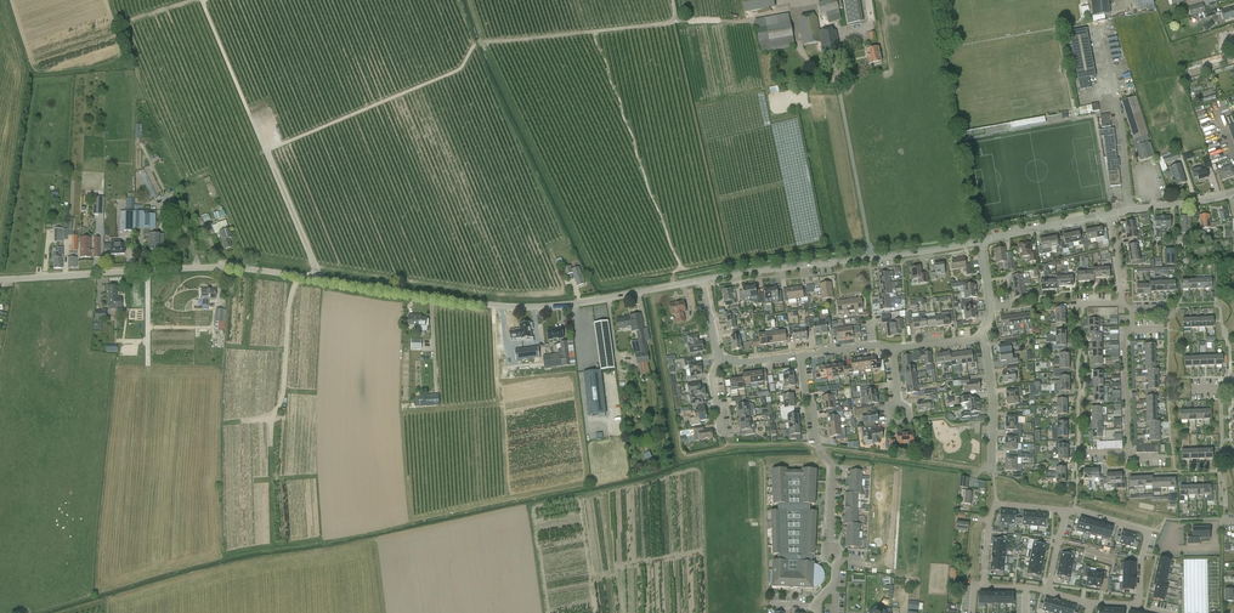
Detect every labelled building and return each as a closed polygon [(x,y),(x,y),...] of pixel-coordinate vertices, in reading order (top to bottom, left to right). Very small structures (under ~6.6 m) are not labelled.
[(769,8),(767,0),(742,0),(745,13),(769,8)] [(826,13),(829,23),(842,19),(839,10),(839,9),(843,8),(841,0),(832,0),(818,4),(821,14),(826,13)] [(846,25),(860,23),(857,0),(842,0),(846,25)] [(1093,16),(1110,14),(1109,0),(1091,0),(1093,16)] [(1139,9),(1151,5),(1152,8),(1155,8),(1153,0),(1136,0),(1139,9)] [(1206,11),(1203,3),(1198,4),(1188,8),(1191,16),(1206,11)] [(1233,18),(1233,8),(1221,12),(1224,21),(1233,18)] [(1214,9),(1203,13),(1205,19),(1216,15),(1214,9)] [(823,51),(822,51),(824,61),(842,58),(840,48),(839,48),(836,31),(833,30),(832,28),(820,31),(817,18),(813,14),(801,16),(798,21),(803,46),(821,42),(823,51)] [(789,16),(755,22),(757,29),(759,43),(761,53),(795,47),(793,37),(791,23),(790,23),(789,16)] [(1211,21),(1203,27),(1207,31),(1214,25),(1211,21)] [(1096,77),(1087,29),(1068,32),(1078,80),(1079,80),(1089,78),(1096,77)] [(871,46),(867,47),(867,50),(869,58),(867,59),(868,65),(870,64),(870,65),(876,63),(876,65),(882,64),(882,62),(878,48),(877,45),(871,46)] [(1089,78),(1079,80),(1081,90),(1091,88),(1089,78)] [(1194,80),(1193,78),(1183,81),(1187,95),(1193,93),(1189,81),(1194,80)] [(1134,139),(1135,139),(1147,136),(1148,135),(1135,97),(1121,102),(1125,113),(1124,113),(1125,117),(1126,117),(1134,139)] [(1091,104),(1092,112),(1100,110),(1098,103),(1091,104)] [(1080,115),(1087,113),(1086,107),(1079,108),(1080,115)] [(1100,116),(1102,128),(1111,127),(1109,115),(1100,116)] [(1011,128),(1046,121),(1045,116),(1010,122),(1011,128)] [(1233,141),(1233,116),(1226,119),(1233,141)] [(717,129),(727,130),(727,129),(729,129),(734,128),(735,120),(737,126),(740,125),(740,123),(741,123),(752,120),(742,120),(748,118),(741,118),(738,119),(728,118),(727,122),(726,119),(721,119),(722,122),(721,123),(718,123),(716,123),(717,125),(717,129)] [(1114,129),(1099,130),(1100,132),(1100,136),(1101,136),(1104,136),(1104,137),(1110,187),(1120,186),(1115,146),(1116,146),(1114,135),(1114,134),(1114,131),(1114,129)] [(1135,139),(1135,140),(1133,143),(1134,146),(1137,147),(1136,149),(1139,159),(1142,161),(1153,157),(1154,154),(1151,144),(1148,143),(1149,139),(1148,137),(1147,136),(1135,139)] [(156,162),(161,160),(158,153),(153,156),(156,162)] [(1179,160),(1177,153),(1168,156),(1158,159),(1162,172),(1165,172),(1165,170),(1167,170),(1170,178),(1174,177),(1177,186),(1187,183),(1181,165),(1167,170),(1165,164),(1179,160)] [(1209,158),(1202,160),(1205,170),(1212,168),(1209,158)] [(1219,170),(1223,180),(1233,176),(1233,171),(1232,165),(1219,170)] [(1194,179),(1198,177),(1199,181),(1200,181),(1200,182),(1204,181),(1204,180),(1208,179),(1206,171),(1204,172),(1202,168),(1192,170),(1194,179)] [(101,198),(93,197),(93,201),(92,211),(100,211),(101,198)] [(134,231),(134,229),(134,205),(134,200),(128,199),(127,212),(120,212),(120,233),(124,233),(124,231),(134,231)] [(134,205),(134,229),(143,229),(143,235),(148,235),(148,251),(161,251),(161,246),(164,246),(164,235),(157,235),(157,227),(159,227),(160,225),(160,222),(155,222),(155,215),(155,211),(143,211),(143,205),(134,205)] [(1224,216),(1221,217),(1221,221),(1225,220),(1229,219),(1227,206),(1222,207),(1224,216)] [(215,213),(217,218),(227,215),(225,210),(215,213)] [(1200,229),(1215,228),(1215,223),(1211,223),(1211,221),(1209,221),(1209,215),(1200,216),(1200,229)] [(1171,217),(1161,217),(1161,228),(1171,228),(1171,217)] [(1186,240),(1186,217),(1180,217),(1180,234),(1177,234),(1177,241),(1177,247),(1183,247),(1183,240),(1186,240)] [(1138,224),(1138,218),(1126,220),(1127,223),(1125,224),(1126,231),(1135,230),(1139,229),(1138,224)] [(228,239),(232,238),(229,229),(228,229),(226,221),(212,226),(214,234),(220,233),(221,236),(220,236),(224,249),(231,247),(228,239)] [(1102,227),(1093,229),(1095,239),(1096,243),(1102,241),(1103,246),(1109,244),(1107,233),(1103,234),(1102,227)] [(55,229),(55,243),(63,243),(63,229),(55,229)] [(1086,233),(1083,234),(1083,237),(1085,245),(1091,244),(1090,240),(1095,239),(1093,229),(1086,231),(1086,233)] [(1133,239),(1133,242),(1141,241),(1140,239),(1140,235),(1140,233),(1136,234),(1135,230),(1126,231),(1127,240),(1133,239)] [(1079,232),(1071,234),(1073,243),(1078,242),(1079,242),(1079,246),(1085,245),(1083,237),(1083,234),(1079,235),(1079,232)] [(1063,242),(1061,242),(1062,249),(1068,248),(1067,244),(1073,243),(1071,234),(1062,235),(1063,242)] [(89,237),(88,237),(88,236),(87,236),(86,235),(85,235),(84,235),(84,236),(83,236),(82,236),(82,237),(82,238),(81,238),(80,238),(80,245),(80,258),(90,258),(90,253),(94,253),(94,250),(90,250),(90,245),(90,238),(89,238),(89,237)] [(1056,237),(1048,238),(1050,248),(1056,246),(1056,250),(1059,250),(1060,255),(1063,254),(1062,249),(1061,242),(1057,243),(1056,237)] [(1045,253),(1044,249),(1050,248),(1048,238),(1040,240),(1041,246),(1038,247),(1039,254),(1045,253)] [(123,244),(120,244),(120,241),(111,242),(111,244),(111,255),(124,254),(123,244)] [(1128,246),(1129,254),(1139,253),(1138,247),(1140,247),(1140,248),(1143,247),(1143,244),(1141,244),(1141,241),(1133,242),(1134,246),(1128,246)] [(1036,261),(1035,253),(1031,253),(1030,244),(1019,245),(1020,257),(1029,257),(1029,262),(1036,261)] [(1015,270),(1014,261),(1006,261),(1005,249),(995,250),(996,263),(1007,262),(1008,271),(1015,270)] [(1176,265),(1175,249),(1165,250),(1165,265),(1176,265)] [(52,252),(52,262),(54,262),(54,269),(62,269),(62,259),(59,259),(59,252),(52,252)] [(77,253),(72,253),(72,258),(68,258),(68,268),(77,268),(77,258),(77,253)] [(1132,266),(1144,264),(1143,258),(1140,259),(1139,253),(1129,254),(1130,262),(1131,262),(1132,266)] [(960,260),(952,261),(953,265),(951,265),(952,270),(966,268),(967,275),(971,275),(970,264),(965,265),(965,258),(960,259),(960,260)] [(1094,281),(1094,278),(1093,268),(1089,268),(1089,267),(1088,267),(1088,262),(1088,258),(1085,258),(1085,263),(1086,282),(1094,281)] [(1094,278),(1101,278),(1101,262),(1098,263),(1098,266),(1099,266),(1099,268),(1093,268),(1094,278)] [(1104,262),(1101,262),(1101,278),(1110,278),(1109,268),(1103,268),(1103,266),(1104,266),(1104,262)] [(1086,282),(1085,263),(1082,263),(1082,266),(1082,272),(1077,272),(1078,282),(1086,282)] [(936,280),(936,275),(945,274),(944,264),(934,265),(935,272),(931,273),(932,280),(936,280)] [(584,284),(579,267),(572,270),(570,266),(565,268),(567,275),(573,273),(577,286),(584,284)] [(919,284),(928,283),(929,283),(927,273),(921,274),(921,267),(911,268),(912,275),(911,275),(911,280),(918,279),(919,284)] [(1057,280),(1057,287),(1065,286),(1064,271),(1061,271),(1061,274),(1056,274),(1057,277),(1057,280)] [(1067,271),(1064,271),(1065,286),(1073,286),(1073,276),(1068,276),(1067,271)] [(890,279),(894,279),(893,272),(879,274),(880,281),(890,279)] [(1041,291),(1049,290),(1049,275),(1049,272),(1045,272),(1044,272),(1044,281),(1041,281),(1041,291)] [(1012,276),(1013,283),(1029,281),(1029,277),(1023,278),(1022,274),(1012,276)] [(1057,290),(1057,287),(1057,280),(1052,280),(1052,274),(1049,275),(1049,290),(1057,290)] [(881,288),(895,286),(895,283),(891,284),(890,279),(880,281),(881,288)] [(1196,280),(1189,280),(1189,290),(1197,290),(1196,280)] [(1013,283),(1014,290),(1024,289),(1024,285),(1030,284),(1029,281),(1013,283)] [(963,286),(964,292),(976,291),(975,284),(967,285),(967,282),(959,283),(959,287),(963,286)] [(820,284),(821,292),(832,290),(831,283),(820,284)] [(117,298),(117,286),(107,286),(107,292),(108,292),(108,309),(122,309),(122,298),(117,298)] [(759,304),(762,303),(761,296),(761,294),(760,292),(757,292),(756,286),(749,287),(751,299),(751,303),(753,302),(757,306),(759,304)] [(881,288),(882,295),(882,296),(889,295),(892,294),(892,290),(896,290),(895,286),(881,288)] [(743,292),(739,292),(741,302),(745,302),(744,300),(751,299),(749,287),(743,287),(743,292)] [(783,303),(782,293),(778,294),(777,287),(771,288),(772,301),(779,300),(779,303),(783,303)] [(795,288),(796,299),(797,299),(797,302),(800,302),(801,300),(801,298),(804,298),(807,297),(807,294),(806,290),(803,290),(802,287),(795,288)] [(761,296),(762,303),(766,303),(766,305),(773,304),(772,301),(771,288),(764,289),(765,296),(761,296)] [(788,300),(796,299),(795,288),(787,289),(787,292),(784,293),(785,302),(789,301),(788,300)] [(733,304),(737,304),(736,294),(732,294),(732,289),(723,290),(725,302),(733,301),(733,304)] [(1015,298),(1032,295),(1031,292),(1025,293),(1024,289),(1014,290),(1015,298)] [(207,310),(207,306),(209,306),(209,300),(216,300),(216,290),(201,290),(201,300),(202,300),(201,306),(202,306),(202,309),(207,310)] [(817,292),(818,295),(819,296),(821,296),(822,300),(833,298),(832,290),(821,292),(817,292)] [(961,299),(962,303),(970,302),(969,299),(977,298),(976,291),(964,292),(965,299),(961,299)] [(879,296),(880,303),(894,301),(894,298),(890,298),(889,295),(882,296),(882,295),(879,296)] [(862,298),(853,300),(855,311),(855,315),(858,315),(858,310),(863,309),(862,298)] [(853,300),(845,301),(847,316),(850,316),(849,311),(855,311),(853,300)] [(847,316),(845,301),(837,302),(838,313),(844,312),(844,316),(847,316)] [(881,311),(891,309),(891,305),(895,305),(894,301),(880,303),(881,311)] [(684,313),(686,313),(684,302),(670,304),(672,315),(676,314),(678,323),(685,322),(684,313)] [(970,302),(962,303),(960,303),(961,310),(964,310),(964,313),(976,312),(975,306),(972,306),(972,302),(970,302)] [(215,322),(214,330),(224,330),(226,310),(216,309),(215,322)] [(106,310),(102,310),(102,311),(95,311),(95,319),(94,319),(94,327),(98,327),(98,319),(106,319),(106,310)] [(727,313),(727,317),(725,317),(726,323),(737,322),(740,321),(739,315),(737,315),(737,312),(727,313)] [(942,316),(943,326),(950,325),(949,322),(954,321),(952,312),(941,313),(942,316)] [(971,320),(977,319),(976,312),(964,313),(965,320),(962,321),(956,322),(957,327),(963,326),(962,324),(972,323),(971,320)] [(1028,330),(1032,330),(1029,313),(1022,314),(1024,325),(1027,324),(1028,330)] [(1022,314),(1015,315),(1017,332),(1020,331),(1020,325),(1024,325),(1022,314)] [(637,331),(639,341),(632,342),(634,355),(635,355),(637,364),(638,376),(649,374),(650,374),(648,362),(649,361),(649,360),(647,352),(643,330),(642,325),(640,315),(630,316),(630,317),(617,319),(619,329),(631,327),(632,332),(637,331)] [(1015,315),(1008,316),(1009,327),(1013,326),(1014,332),(1017,332),(1015,315)] [(419,326),(419,331),(428,331),(428,326),(427,326),(427,318),(422,317),(422,316),(409,316),(409,326),(419,326)] [(942,316),(935,317),(936,326),(936,327),(943,326),(942,316)] [(1009,327),(1008,316),(1000,317),(1002,334),(1006,333),(1005,327),(1009,327)] [(1051,324),(1051,328),(1062,327),(1062,323),(1066,323),(1065,316),(1050,316),(1044,316),(1040,316),(1040,320),(1044,320),(1044,321),(1052,321),(1052,319),(1056,319),(1056,324),(1051,324)] [(815,336),(821,335),(820,322),(813,323),(813,320),(812,320),(812,317),(808,318),(809,324),(810,329),(814,328),(815,336)] [(831,329),(829,317),(825,318),(826,322),(820,322),(821,335),(828,334),(827,329),(831,329)] [(926,318),(926,317),(919,318),(920,328),(927,327),(926,318)] [(935,317),(926,318),(927,327),(936,326),(935,317)] [(806,328),(799,329),(801,342),(808,341),(807,333),(811,333),(810,329),(809,324),(808,318),(805,318),(806,328)] [(919,318),(912,318),(914,329),(920,328),(919,318)] [(1213,318),(1205,319),(1206,328),(1214,327),(1213,318)] [(890,324),(887,325),(888,336),(892,336),(900,335),(900,331),(904,330),(902,319),(894,320),(895,323),(890,324)] [(1089,328),(1098,327),(1098,319),(1088,320),(1089,328)] [(1190,319),(1183,319),(1183,329),(1191,328),(1190,319)] [(1198,328),(1206,328),(1205,319),(1198,319),(1198,328)] [(615,369),(608,321),(594,323),(601,371),(615,369)] [(533,322),(521,322),(522,332),(512,333),(513,342),(534,341),(533,331),(536,331),(535,324),(534,324),(533,322)] [(737,322),(726,323),(727,330),(733,330),(733,333),(740,332),(740,328),(739,325),(737,326),(737,322)] [(793,330),(792,326),(788,327),(789,331),(785,331),(779,332),(780,343),(784,343),(784,344),(791,343),(790,336),(793,335),(794,342),(801,342),(799,329),(793,330)] [(852,327),(844,328),(846,339),(854,338),(853,334),(857,334),(861,333),(860,326),(856,327),(856,326),(852,327)] [(1046,335),(1046,339),(1066,339),(1066,331),(1062,331),(1062,327),(1051,328),(1051,332),(1056,332),(1056,337),(1054,337),(1054,336),(1051,336),(1051,335),(1046,335)] [(1089,335),(1092,335),(1098,335),(1098,327),(1089,328),(1089,335)] [(559,342),(559,341),(559,339),(563,338),(562,328),(557,329),(557,330),(547,332),(548,340),(553,340),(553,342),(554,342),(559,342)] [(837,329),(833,329),(834,337),(838,336),(838,340),(846,339),(844,328),(837,329)] [(772,330),(772,333),(774,345),(777,345),(777,344),(780,343),(779,332),(778,329),(772,330)] [(731,341),(731,344),(742,342),(741,341),(741,336),(740,332),(733,333),(733,337),(731,337),(731,341)] [(771,346),(774,345),(772,333),(766,334),(767,345),(771,344),(771,346)] [(760,339),(756,340),(757,348),(764,347),(764,345),(767,345),(766,334),(759,335),(760,339)] [(699,343),(698,341),(697,335),(688,337),(688,341),(689,344),(690,352),(695,352),(696,353),(704,351),(702,342),(699,343)] [(1092,341),(1092,343),(1101,342),(1101,341),(1100,335),(1098,335),(1092,335),(1092,341)] [(412,344),(413,344),(413,347),(415,347),(421,348),(421,344),(421,339),(412,339),(412,341),(412,344)] [(1046,342),(1049,342),(1056,342),(1056,346),(1049,346),(1049,350),(1059,350),(1065,350),(1065,346),(1066,346),(1066,339),(1046,339),(1046,342)] [(551,355),(544,356),(545,369),(552,368),(575,365),(572,340),(561,342),(562,349),(559,349),(558,351),(559,354),(551,355)] [(998,347),(999,354),(1011,352),(1011,348),(1015,347),(1015,341),(1015,340),(1009,341),(1006,342),(1007,345),(998,347)] [(1143,351),(1145,351),(1155,351),(1155,348),(1157,348),(1157,345),(1156,345),(1156,341),(1153,341),(1151,341),(1151,345),(1145,345),(1145,348),(1143,348),(1143,351)] [(743,349),(742,342),(731,344),(732,351),(743,349)] [(1092,351),(1101,350),(1101,342),(1092,343),(1092,351)] [(538,347),(516,350),(517,361),(539,358),(538,347)] [(972,350),(950,354),(952,366),(973,362),(972,350)] [(1054,359),(1054,361),(1070,361),(1069,354),(1065,354),(1065,350),(1059,350),(1059,353),(1059,354),(1059,359),(1054,359)] [(950,351),(942,352),(944,367),(946,366),(947,369),(949,369),(949,368),(952,367),(952,366),(950,354),(950,351)] [(920,352),(916,353),(917,361),(921,361),(924,361),(925,365),(932,364),(931,352),(920,354),(920,352)] [(947,369),(946,366),(944,367),(942,352),(935,353),(937,365),(941,365),(942,367),(943,367),(943,370),(947,369)] [(1012,357),(1011,352),(999,354),(1001,361),(1009,360),(1009,364),(1018,363),(1017,356),(1012,357)] [(902,357),(904,368),(912,367),(911,362),(917,361),(916,353),(913,353),(913,355),(902,357)] [(1222,356),(1214,356),(1215,366),(1223,365),(1222,356)] [(865,370),(871,370),(870,357),(863,358),(865,370)] [(876,357),(870,357),(871,370),(877,369),(881,368),(880,361),(876,361),(876,357)] [(1102,369),(1101,365),(1101,357),(1092,358),(1093,365),(1093,369),(1102,369)] [(1192,367),(1192,357),(1184,358),(1185,367),(1192,367)] [(1199,357),(1192,357),(1192,367),(1200,366),(1199,357)] [(701,363),(701,362),(696,362),(693,361),(693,359),(684,360),(685,367),(689,366),(690,370),(702,368),(703,367),(702,363),(701,363)] [(852,366),(848,366),(849,375),(853,374),(853,372),(859,371),(857,359),(851,360),(852,366)] [(1059,373),(1067,372),(1069,372),(1069,369),(1070,369),(1070,361),(1054,361),(1054,365),(1059,365),(1059,369),(1053,369),(1053,373),(1059,373)] [(837,364),(839,376),(845,375),(849,375),(848,366),(844,367),(843,363),(837,364)] [(825,366),(818,367),(819,371),(815,372),(816,379),(820,379),(827,378),(825,366)] [(1010,367),(1010,371),(1002,373),(1003,382),(1015,381),(1014,372),(1018,371),(1017,366),(1010,367)] [(696,377),(697,376),(703,375),(702,368),(690,370),(691,376),(687,377),(687,381),(696,379),(696,377)] [(791,369),(783,370),(783,375),(784,381),(796,379),(796,377),(794,377),(794,373),(791,374),(791,369)] [(589,415),(606,413),(601,370),(584,372),(584,373),(583,373),(584,374),(589,415)] [(759,372),(755,373),(757,384),(757,387),(763,386),(763,383),(767,382),(766,370),(759,371),(759,372)] [(742,375),(743,379),(744,385),(750,385),(749,372),(746,373),(746,374),(742,375)] [(752,372),(749,372),(750,385),(757,384),(755,373),(752,373),(752,372)] [(1067,377),(1067,372),(1059,373),(1059,381),(1050,381),(1051,384),(1055,384),(1070,383),(1070,377),(1067,377)] [(1093,372),(1093,380),(1102,379),(1102,372),(1093,372)] [(905,374),(906,381),(917,379),(916,373),(905,374)] [(733,379),(733,380),(730,381),(730,382),(731,387),(731,391),(738,391),(736,378),(733,379)] [(739,378),(736,378),(738,391),(745,390),(744,385),(743,379),(740,379),(739,378)] [(784,392),(790,391),(790,387),(795,387),(795,383),(797,383),(796,379),(784,381),(784,385),(783,385),(783,391),(784,392)] [(906,381),(907,387),(918,385),(917,379),(906,381)] [(966,379),(961,380),(961,381),(962,384),(966,384),(967,392),(980,390),(979,381),(969,382),(968,379),(966,379)] [(1102,387),(1109,387),(1109,384),(1102,384),(1102,379),(1093,380),(1094,388),(1102,387)] [(1146,386),(1146,389),(1146,394),(1155,394),(1155,389),(1158,389),(1158,386),(1160,386),(1160,382),(1158,382),(1158,383),(1148,383),(1148,386),(1146,386)] [(688,388),(689,395),(705,392),(704,386),(700,387),(700,383),(688,385),(688,388)] [(1070,392),(1070,383),(1055,384),(1055,388),(1055,396),(1067,396),(1067,392),(1069,392),(1070,392)] [(907,394),(919,393),(918,389),(923,388),(922,385),(918,386),(918,385),(907,387),(906,388),(907,394)] [(861,399),(861,398),(877,396),(876,390),(871,391),(871,386),(860,388),(860,392),(861,399)] [(1005,394),(1006,399),(1017,397),(1017,393),(1019,393),(1020,391),(1020,390),(1022,390),(1021,386),(1013,388),(1013,390),(1012,391),(1006,392),(1006,394),(1005,394)] [(790,391),(784,392),(783,391),(780,392),(781,396),(783,396),(784,402),(796,400),(795,398),(794,398),(793,394),(790,395),(790,391)] [(821,397),(822,404),(834,402),(833,396),(837,395),(837,391),(826,393),(827,397),(821,397)] [(688,395),(689,402),(691,401),(691,405),(703,403),(702,400),(707,399),(706,398),(707,397),(707,394),(706,393),(705,392),(689,395),(688,395)] [(1120,394),(1113,395),(1113,402),(1121,402),(1121,398),(1120,394)] [(1103,395),(1094,395),(1094,403),(1094,405),(1103,405),(1103,402),(1103,395)] [(434,405),(433,396),(419,397),(420,406),(434,405)] [(862,405),(863,409),(864,409),(870,408),(870,404),(878,403),(877,396),(861,398),(862,405)] [(923,402),(917,403),(918,407),(919,411),(923,410),(923,411),(927,411),(928,410),(931,409),(930,404),(930,401),(934,401),(936,400),(935,396),(926,397),(926,398),(926,401),(923,402)] [(964,407),(967,406),(981,405),(981,400),(980,400),(979,399),(973,399),(973,396),(962,397),(959,397),(960,404),(964,404),(964,407)] [(1017,397),(1006,399),(1006,404),(1007,404),(1007,405),(1014,404),(1014,405),(1015,406),(1016,408),(1027,406),(1027,402),(1022,403),(1022,402),(1021,401),(1018,401),(1017,397)] [(754,405),(750,403),(749,400),(746,400),(741,401),(741,405),(738,405),(738,409),(736,409),(737,412),(753,410),(754,410),(754,405)] [(796,400),(784,402),(784,405),(782,406),(780,408),(781,413),(795,411),(794,408),(795,408),(795,404),(796,404),(796,400)] [(832,413),(835,413),(843,412),(842,407),(839,408),(839,405),(835,406),(834,402),(822,404),(823,411),(826,410),(828,410),(831,409),(832,413)] [(981,405),(967,406),(968,411),(963,411),(963,414),(960,414),(961,418),(972,417),(972,413),(981,412),(981,410),(982,410),(981,405)] [(1066,415),(1067,415),(1067,406),(1052,407),(1052,415),(1058,415),(1058,418),(1066,418),(1066,415)] [(1101,407),(1092,408),(1092,416),(1101,415),(1106,415),(1106,407),(1101,407)] [(696,418),(690,419),(691,426),(701,424),(700,422),(707,421),(705,410),(695,412),(696,418)] [(753,410),(737,412),(737,416),(739,415),(739,418),(750,417),(754,416),(753,410)] [(788,419),(788,423),(800,421),(800,418),(798,419),(798,415),(795,415),(795,411),(781,413),(781,417),(784,420),(788,419)] [(1180,421),(1189,420),(1188,411),(1180,411),(1180,421)] [(843,412),(835,413),(835,416),(833,417),(827,418),(828,424),(840,422),(839,416),(843,415),(843,412)] [(864,423),(878,421),(877,412),(862,414),(864,423)] [(1005,419),(1005,423),(1016,424),(1022,424),(1022,413),(1014,413),(1013,416),(1012,416),(1012,417),(1006,417),(1006,419),(1005,419)] [(1092,420),(1092,423),(1101,423),(1107,423),(1107,420),(1101,420),(1101,415),(1092,416),(1092,417),(1090,417),(1091,420),(1092,420)] [(738,422),(738,425),(750,423),(750,417),(739,418),(740,422),(738,422)] [(1052,425),(1052,430),(1068,430),(1068,422),(1066,422),(1066,418),(1058,418),(1058,422),(1055,422),(1055,425),(1052,425)] [(788,423),(789,429),(799,428),(799,425),(801,424),(800,421),(788,423)] [(828,424),(829,430),(841,429),(840,422),(828,424)] [(750,423),(738,425),(739,428),(741,428),(741,432),(746,431),(746,435),(754,434),(753,430),(756,430),(755,423),(750,423)] [(1013,432),(1013,434),(1021,434),(1022,430),(1016,430),(1016,424),(1005,423),(1004,428),(1005,428),(1005,430),(1012,430),(1013,432)] [(864,433),(865,437),(868,436),(868,441),(873,440),(873,444),(881,444),(880,439),(883,439),(882,430),(877,431),(877,425),(862,427),(862,433),(864,433)] [(695,441),(700,440),(700,441),(713,439),(711,430),(704,431),(703,427),(694,428),(695,432),(694,432),(695,441)] [(796,435),(800,435),(800,431),(802,431),(801,428),(799,428),(789,429),(786,430),(787,436),(788,436),(789,440),(796,439),(796,435)] [(841,429),(829,430),(830,437),(835,437),(838,436),(839,440),(846,439),(846,435),(845,428),(841,429)] [(1068,430),(1052,430),(1052,440),(1055,440),(1055,441),(1065,441),(1065,437),(1068,437),(1068,430)] [(913,443),(913,432),(897,434),(898,444),(913,443)] [(1004,439),(1004,444),(1016,444),(1019,444),(1019,438),(1021,438),(1021,434),(1013,434),(1013,436),(1012,437),(1005,437),(1005,439),(1004,439)] [(1056,449),(1053,450),(1053,452),(1067,452),(1067,445),(1065,445),(1065,441),(1055,441),(1056,449)] [(1021,454),(1021,450),(1016,450),(1016,444),(1004,444),(1004,449),(1005,449),(1005,450),(1011,451),(1013,452),(1013,454),(1021,454)] [(1182,460),(1190,460),(1190,450),(1182,451),(1182,460)] [(1058,460),(1067,460),(1067,452),(1053,452),(1053,456),(1056,456),(1056,455),(1058,455),(1058,460),(1049,460),(1049,464),(1053,464),(1058,464),(1058,460)] [(1026,454),(1021,454),(1013,454),(1013,457),(1012,457),(1012,458),(1005,458),(1005,460),(1004,460),(1004,464),(1021,465),(1021,458),(1026,458),(1030,458),(1030,454),(1026,454)] [(1005,471),(1013,471),(1013,475),(1021,475),(1021,465),(1004,464),(1004,469),(1005,469),(1005,471)] [(1041,474),(1041,476),(1045,476),(1065,475),(1065,468),(1065,464),(1058,464),(1053,464),(1053,469),(1056,469),(1056,474),(1054,474),(1054,473),(1045,473),(1041,474)] [(802,472),(787,472),(787,469),(772,470),(773,504),(776,504),(778,504),(778,511),(776,511),(771,512),(773,555),(778,554),(778,561),(773,561),(772,587),(786,588),(790,588),(791,589),(792,589),(793,588),(802,588),(806,589),(813,589),(813,587),(817,586),(820,585),(823,582),(824,578),(825,574),(823,571),(821,568),(818,566),(814,565),(814,563),(812,562),(812,555),(815,555),(817,512),(810,511),(810,504),(815,505),(817,470),(802,469),(802,472)] [(1091,469),(1083,469),(1084,480),(1089,479),(1089,481),(1088,482),(1089,484),(1089,485),(1089,490),(1092,490),(1092,485),(1091,469)] [(1098,469),(1091,469),(1092,485),(1092,490),(1096,490),(1096,485),(1095,484),(1094,479),(1099,479),(1098,469)] [(1103,479),(1103,484),(1107,484),(1111,483),(1112,488),(1114,488),(1113,473),(1106,474),(1106,479),(1103,479)] [(1122,473),(1113,473),(1114,488),(1116,488),(1126,488),(1126,480),(1122,480),(1122,479),(1125,478),(1125,474),(1122,474),(1122,473)] [(862,486),(862,480),(862,477),(850,477),(849,485),(862,486)] [(1145,477),(1137,478),(1137,487),(1137,490),(1145,490),(1145,487),(1145,477)] [(1137,487),(1137,478),(1129,478),(1130,490),(1133,490),(1133,487),(1137,487)] [(1168,488),(1175,488),(1175,479),(1167,479),(1168,488)] [(849,485),(849,493),(858,494),(861,494),(862,486),(849,485)] [(1211,485),(1203,486),(1203,495),(1204,501),(1207,500),(1207,495),(1211,495),(1211,492),(1217,491),(1217,485),(1211,486),(1211,485)] [(1188,486),(1180,487),(1181,496),(1179,496),(1180,501),(1184,501),(1184,496),(1188,496),(1188,486)] [(1195,486),(1188,486),(1188,496),(1196,496),(1195,486)] [(972,492),(962,491),(961,503),(971,505),(972,492)] [(858,501),(858,494),(849,493),(846,493),(846,500),(858,501)] [(846,500),(845,508),(858,509),(858,501),(846,500)] [(857,516),(858,509),(845,508),(845,516),(857,516)] [(1000,509),(999,523),(1008,524),(1009,510),(1000,509)] [(1009,510),(1008,524),(1019,525),(1019,518),(1016,518),(1017,511),(1009,510)] [(1019,518),(1019,525),(1029,526),(1031,512),(1023,512),(1023,519),(1019,518)] [(1031,512),(1029,526),(1038,526),(1039,513),(1031,512)] [(1039,513),(1038,526),(1047,527),(1048,514),(1039,513)] [(845,524),(848,524),(857,524),(857,516),(845,516),(845,524)] [(1081,518),(1077,531),(1084,533),(1087,520),(1081,518)] [(1087,520),(1084,533),(1090,535),(1094,522),(1087,520)] [(969,522),(957,521),(956,531),(968,532),(969,522)] [(1094,522),(1090,535),(1096,536),(1097,535),(1100,524),(1094,522)] [(1100,524),(1097,535),(1103,537),(1106,525),(1100,524)] [(1103,537),(1103,538),(1109,540),(1113,527),(1106,525),(1103,537)] [(1187,544),(1198,544),(1198,539),(1210,539),(1210,527),(1192,527),(1192,534),(1187,534),(1187,544)] [(1117,536),(1115,542),(1119,543),(1126,546),(1130,533),(1122,531),(1121,537),(1117,536)] [(1130,533),(1126,546),(1133,548),(1137,549),(1139,542),(1135,541),(1137,535),(1130,533)] [(994,539),(993,547),(1006,548),(1007,536),(1000,536),(1000,539),(994,539)] [(859,538),(847,538),(846,547),(859,547),(859,541),(859,538)] [(1034,539),(1032,550),(1045,553),(1047,545),(1040,544),(1041,540),(1034,539)] [(993,547),(992,555),(1005,556),(1006,548),(993,547)] [(1032,550),(1030,558),(1044,561),(1045,553),(1032,550)] [(1062,553),(1060,560),(1073,563),(1075,555),(1076,551),(1069,550),(1068,554),(1062,553)] [(992,555),(991,563),(1005,564),(1005,556),(992,555)] [(1160,557),(1159,564),(1169,567),(1171,560),(1160,557)] [(1030,558),(1029,566),(1042,569),(1044,561),(1030,558)] [(1060,560),(1059,568),(1072,571),(1073,563),(1060,560)] [(1208,610),(1220,609),(1219,589),(1219,560),(1183,560),(1184,590),(1184,612),(1208,612),(1208,610)] [(991,563),(991,571),(997,571),(997,575),(1004,576),(1005,564),(991,563)] [(1159,564),(1157,571),(1168,573),(1169,567),(1159,564)] [(1029,566),(1027,577),(1033,579),(1034,575),(1040,576),(1042,569),(1029,566)] [(1086,567),(1084,576),(1088,577),(1087,586),(1094,587),(1096,573),(1090,572),(1090,567),(1086,567)] [(1059,568),(1057,576),(1064,577),(1063,581),(1069,582),(1070,578),(1072,571),(1059,568)] [(1157,571),(1156,578),(1166,580),(1168,573),(1157,571)] [(1096,573),(1094,587),(1101,588),(1102,579),(1106,579),(1107,573),(1102,572),(1102,574),(1096,573)] [(1156,578),(1154,584),(1156,585),(1165,587),(1166,580),(1156,578)] [(1156,585),(1155,592),(1165,594),(1167,587),(1165,587),(1156,585)] [(1225,601),(1233,601),(1233,595),(1233,590),(1225,590),(1225,601)] [(1155,592),(1153,598),(1164,601),(1165,594),(1155,592)] [(1040,603),(1038,609),(1042,610),(1050,612),(1053,599),(1046,597),(1044,604),(1040,603)] [(1050,612),(1052,612),(1058,612),(1061,601),(1053,599),(1050,612)] [(908,601),(907,610),(918,610),(919,601),(908,601)] [(1058,612),(1066,612),(1068,604),(1061,601),(1058,612)] [(1066,612),(1076,612),(1074,612),(1076,606),(1068,604),(1066,612)]
